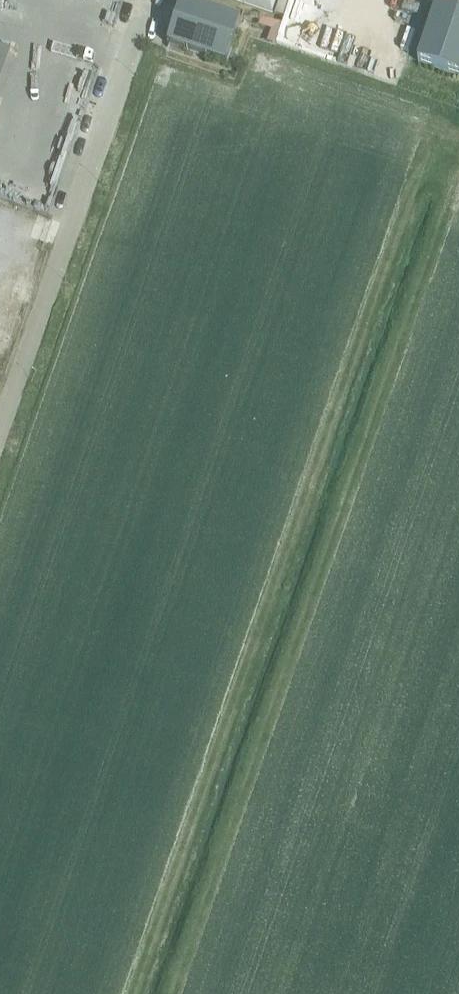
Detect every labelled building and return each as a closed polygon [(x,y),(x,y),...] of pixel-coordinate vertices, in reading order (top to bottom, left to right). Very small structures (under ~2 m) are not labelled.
[(170,45),(227,64),(242,20),(183,0),(168,44),(170,45)] [(277,0),(233,0),(272,13),(277,0)] [(436,5),(417,61),(458,75),(458,13),(436,5)]
